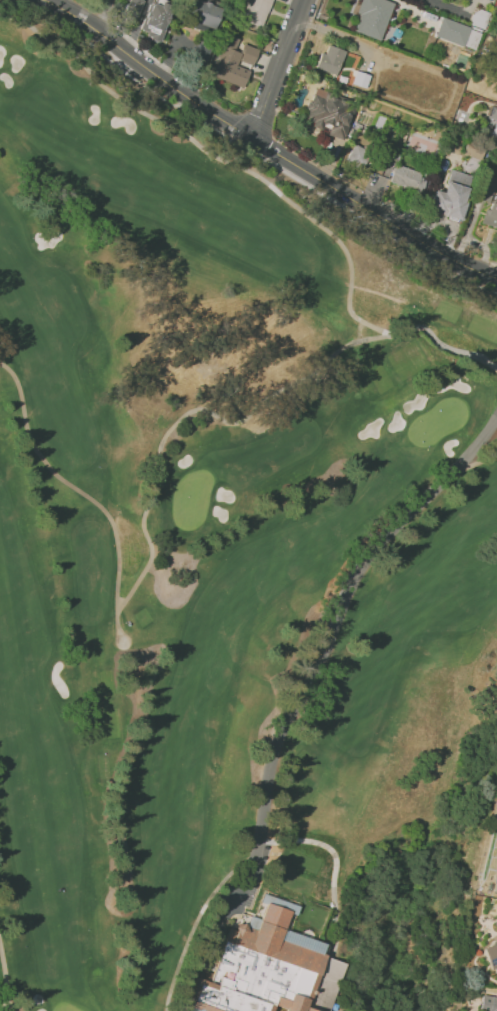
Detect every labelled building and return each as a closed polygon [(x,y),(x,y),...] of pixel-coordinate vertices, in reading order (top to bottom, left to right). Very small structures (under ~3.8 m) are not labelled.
[(143,0),(127,0),(123,11),(138,16),(143,0)] [(171,2),(164,0),(150,0),(142,30),(149,32),(147,39),(161,43),(171,2)] [(196,0),(190,0),(184,25),(213,32),(219,6),(196,0)] [(240,20),(261,28),(271,0),(247,0),(240,20)] [(387,0),(361,0),(351,31),(380,40),(392,2),(387,0)] [(485,27),(487,11),(473,9),(470,25),(485,27)] [(434,36),(474,50),(481,31),(441,17),(434,36)] [(210,76),(243,87),(249,70),(237,66),(239,60),(252,65),(258,49),(243,43),(240,52),(234,50),(238,39),(225,34),(210,76)] [(344,51),(327,45),(324,53),(320,52),(315,68),(336,75),(344,51)] [(341,140),(351,115),(342,112),(346,101),(315,89),(302,122),(328,131),(327,134),(341,140)] [(369,151),(352,144),(346,161),(362,167),(369,151)] [(389,182),(418,192),(424,174),(395,164),(389,182)] [(472,177),(450,169),(442,192),(434,189),(427,210),(458,220),(472,177)] [(496,178),(482,174),(475,198),(489,202),(496,178)] [(489,202),(483,223),(496,228),(496,204),(489,202)] [(295,905),(262,894),(260,901),(293,912),(295,905)] [(346,962),(330,1010),(284,1010),(285,1009),(276,1006),(274,1010),(184,1010),(227,917),(245,925),(249,914),(260,919),(265,901),(290,911),(284,928),(325,944),(322,953),(346,962)] [(496,983),(496,943),(485,947),(496,983)] [(482,995),(479,1010),(496,1010),(496,997),(482,995)]
